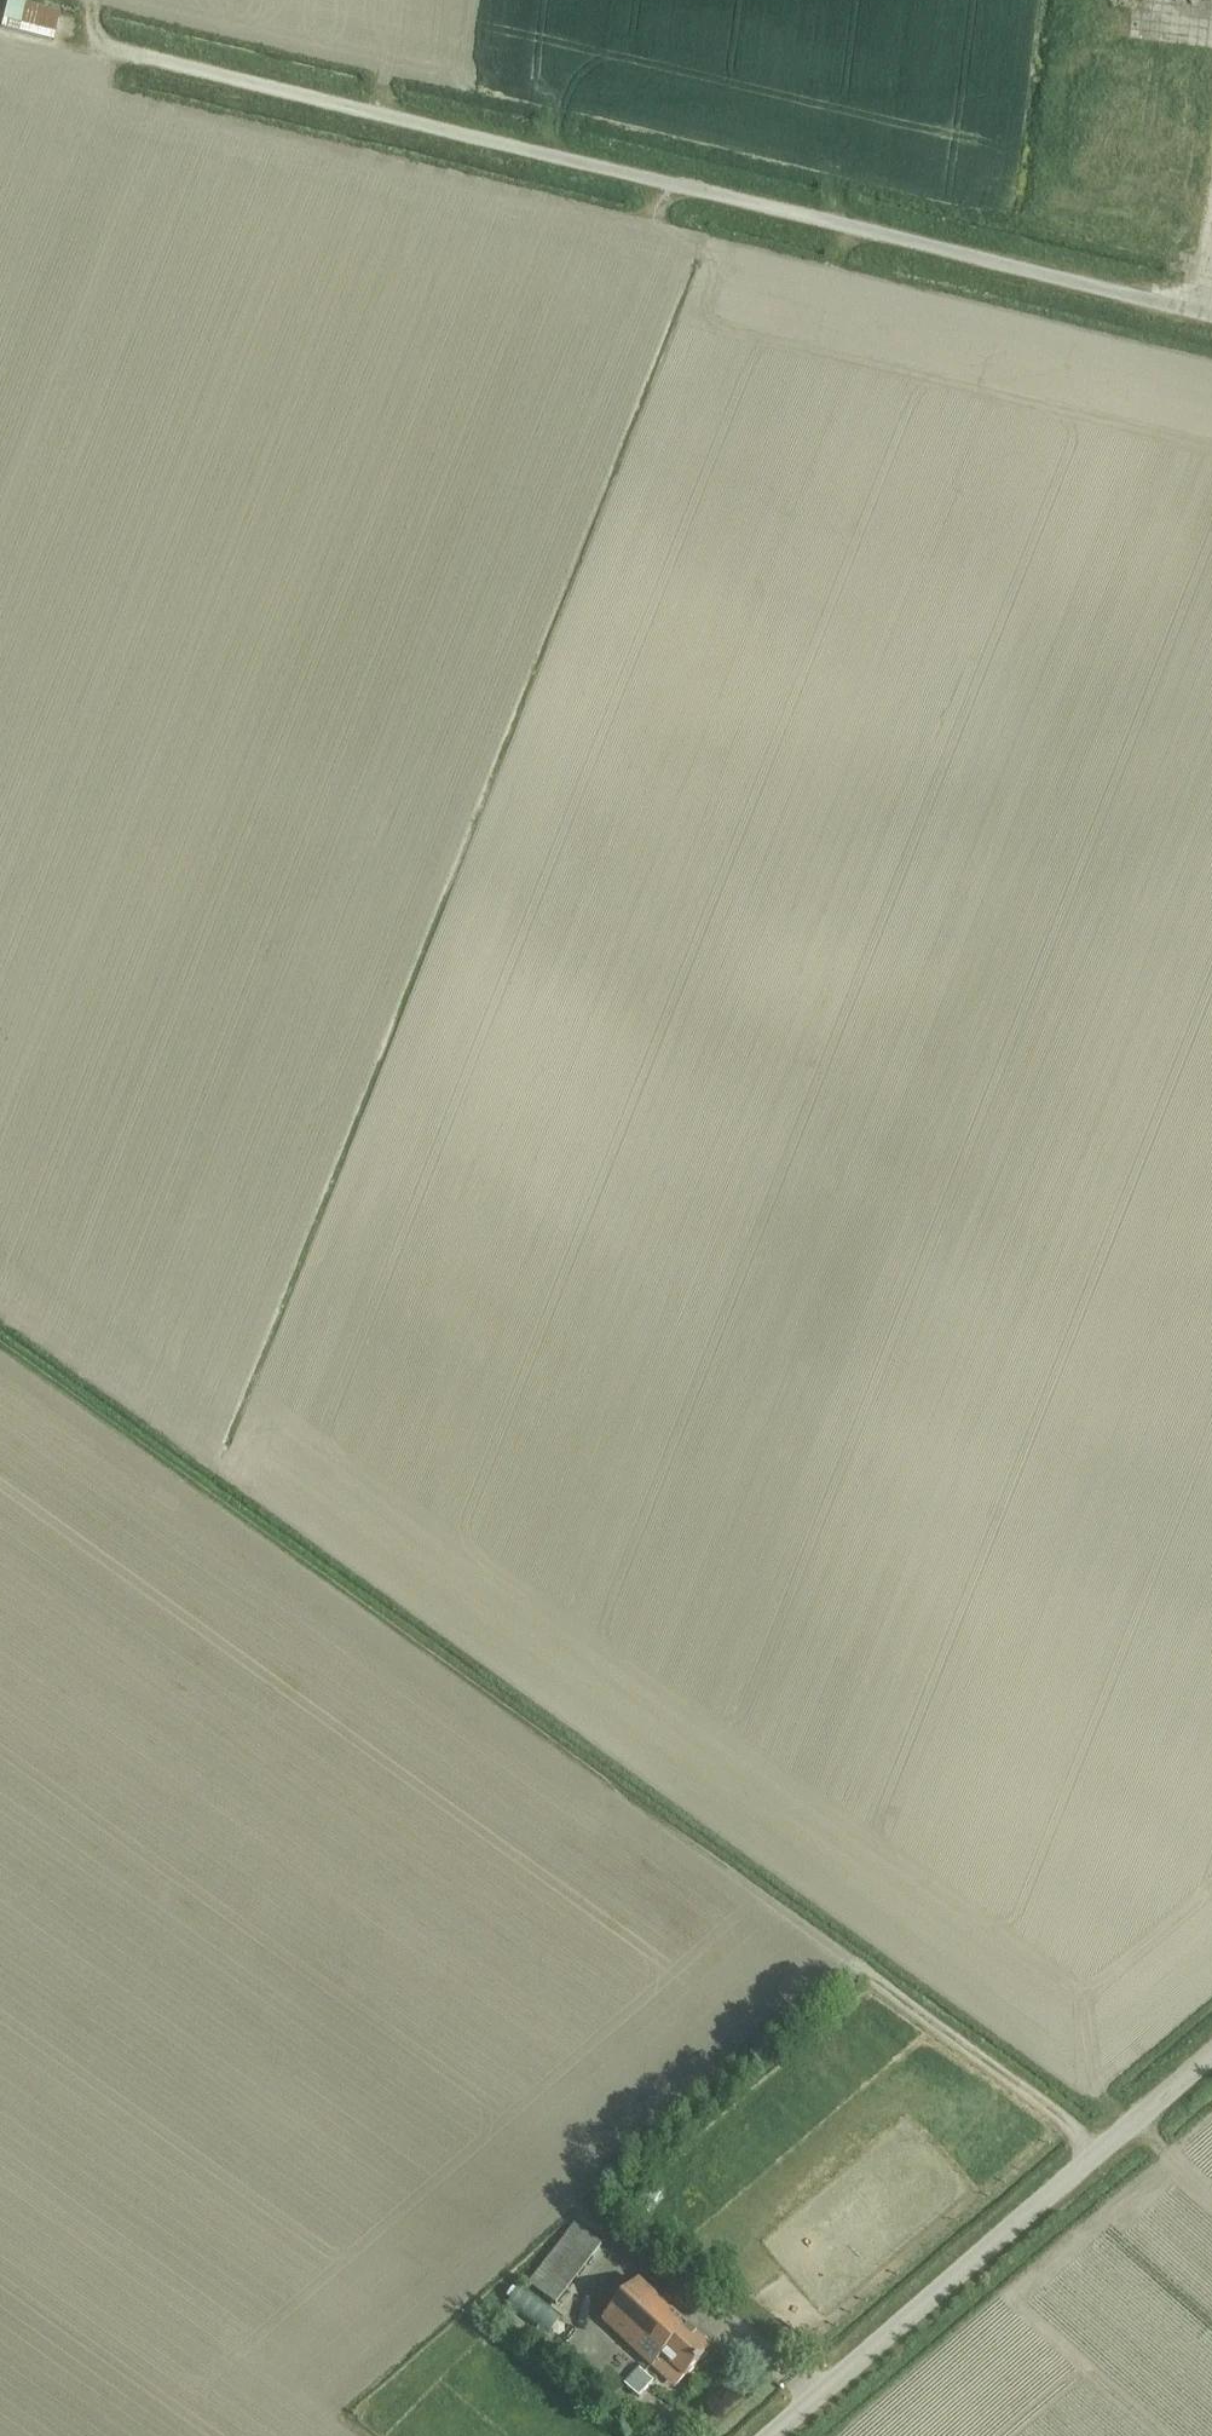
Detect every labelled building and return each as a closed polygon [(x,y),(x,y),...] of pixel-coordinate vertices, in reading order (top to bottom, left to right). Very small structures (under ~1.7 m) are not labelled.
[(7,1),(1,28),(53,41),(59,15),(7,1)] [(529,2285),(556,2306),(602,2247),(575,2226),(529,2285)] [(673,2368),(685,2379),(711,2351),(638,2282),(602,2321),(663,2378),(673,2368)] [(624,2385),(639,2398),(653,2382),(639,2369),(624,2385)]
